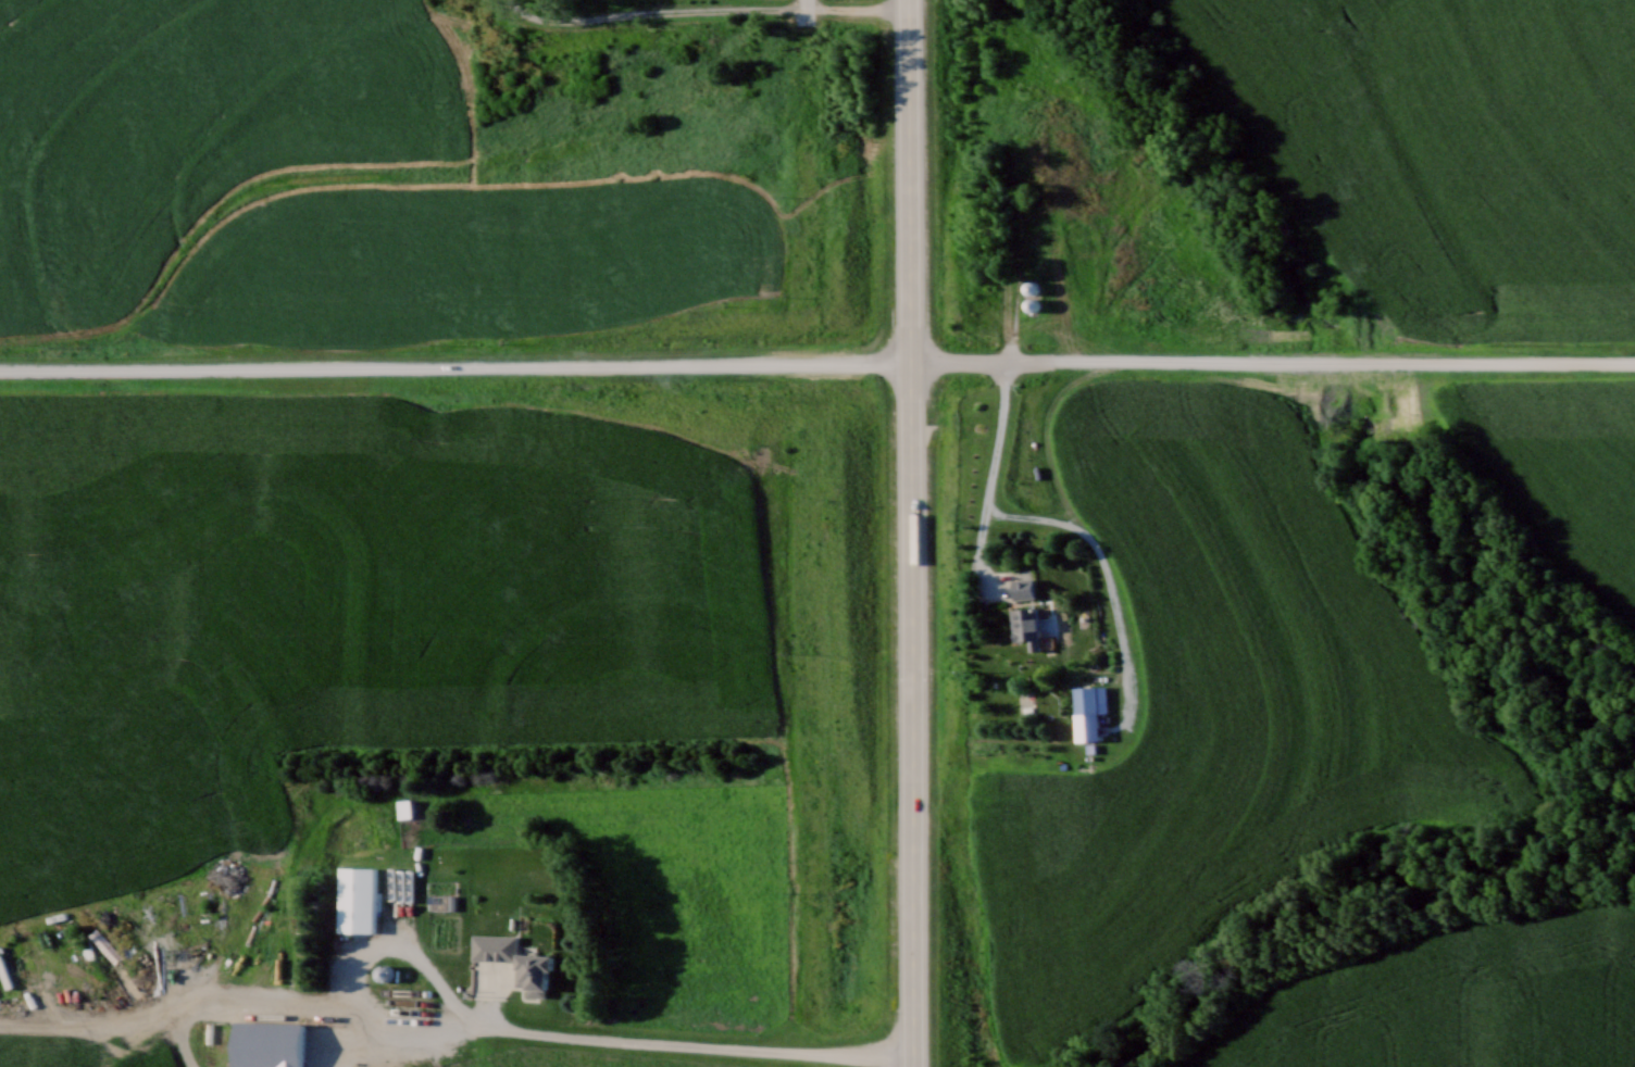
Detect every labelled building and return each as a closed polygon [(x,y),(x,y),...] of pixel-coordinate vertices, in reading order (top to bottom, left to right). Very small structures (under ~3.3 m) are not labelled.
[(1031,298),(1038,289),(1030,282),(1022,290),(1031,298)] [(1034,597),(1033,577),(1011,579),(1012,599),(1034,597)] [(1012,641),(1027,640),(1029,651),(1040,650),(1036,605),(1009,608),(1012,641)] [(1096,713),(1096,686),(1073,686),(1073,713),(1096,713)] [(338,866),(337,932),(374,932),(374,866),(338,866)] [(116,961),(97,928),(87,933),(106,967),(116,961)] [(517,953),(517,935),(472,933),(471,958),(516,960),(515,988),(527,988),(527,996),(547,997),(549,954),(517,953)]
